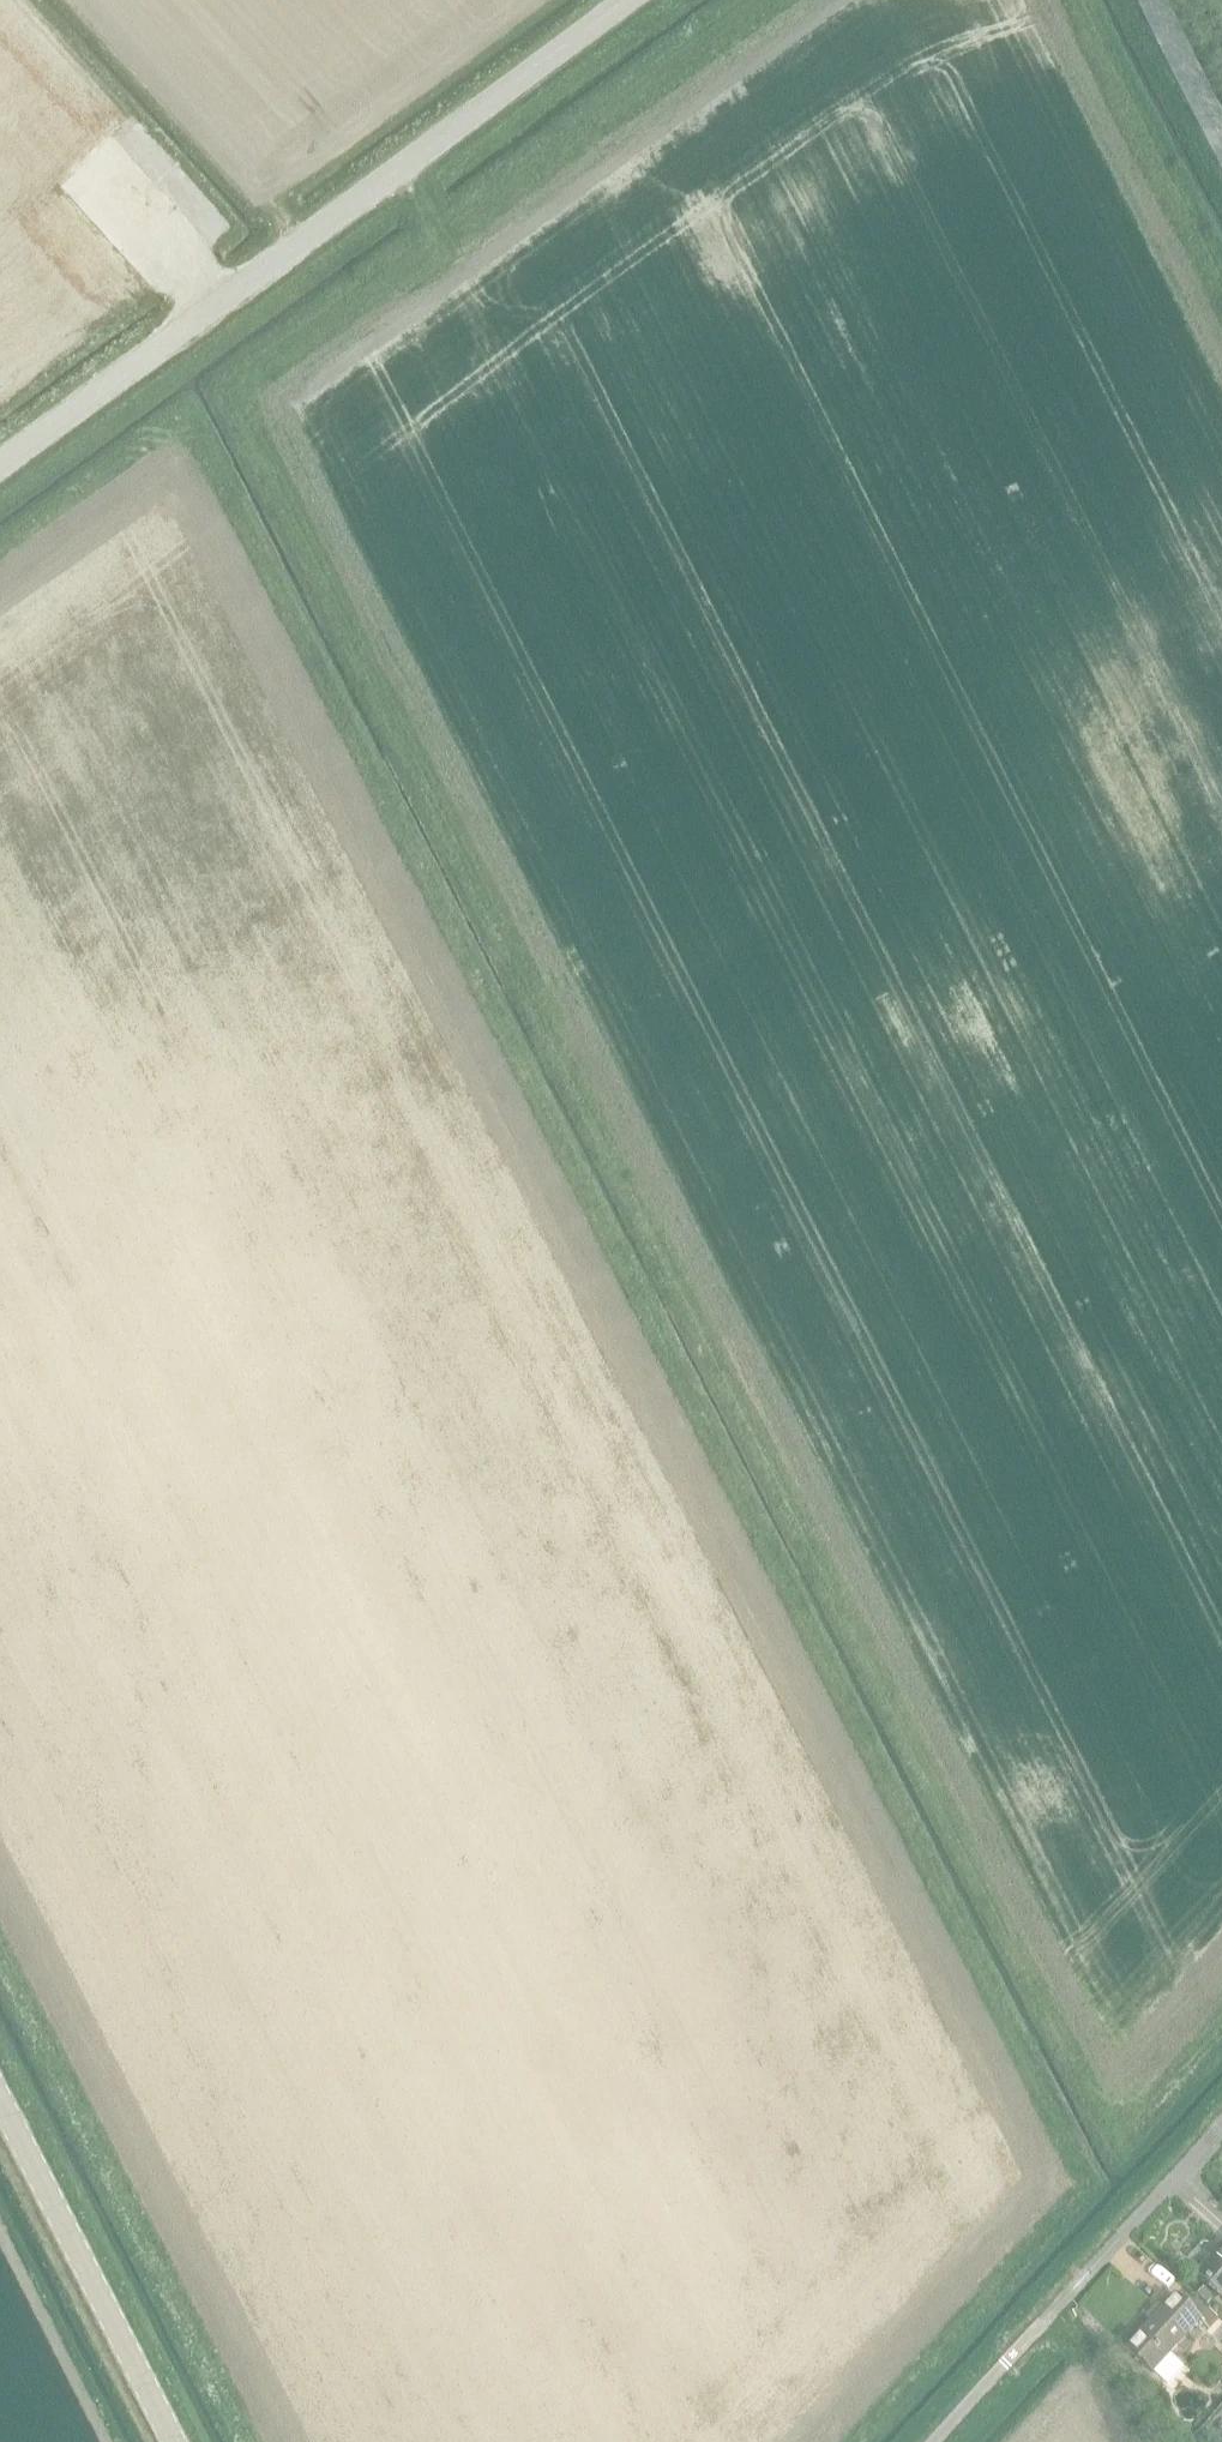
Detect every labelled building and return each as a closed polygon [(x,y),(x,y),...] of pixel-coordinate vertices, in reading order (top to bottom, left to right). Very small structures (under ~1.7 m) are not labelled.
[(1221,2297),(1221,2247),(1197,2274),(1221,2297)] [(1125,2348),(1152,2372),(1201,2319),(1174,2295),(1125,2348)]
